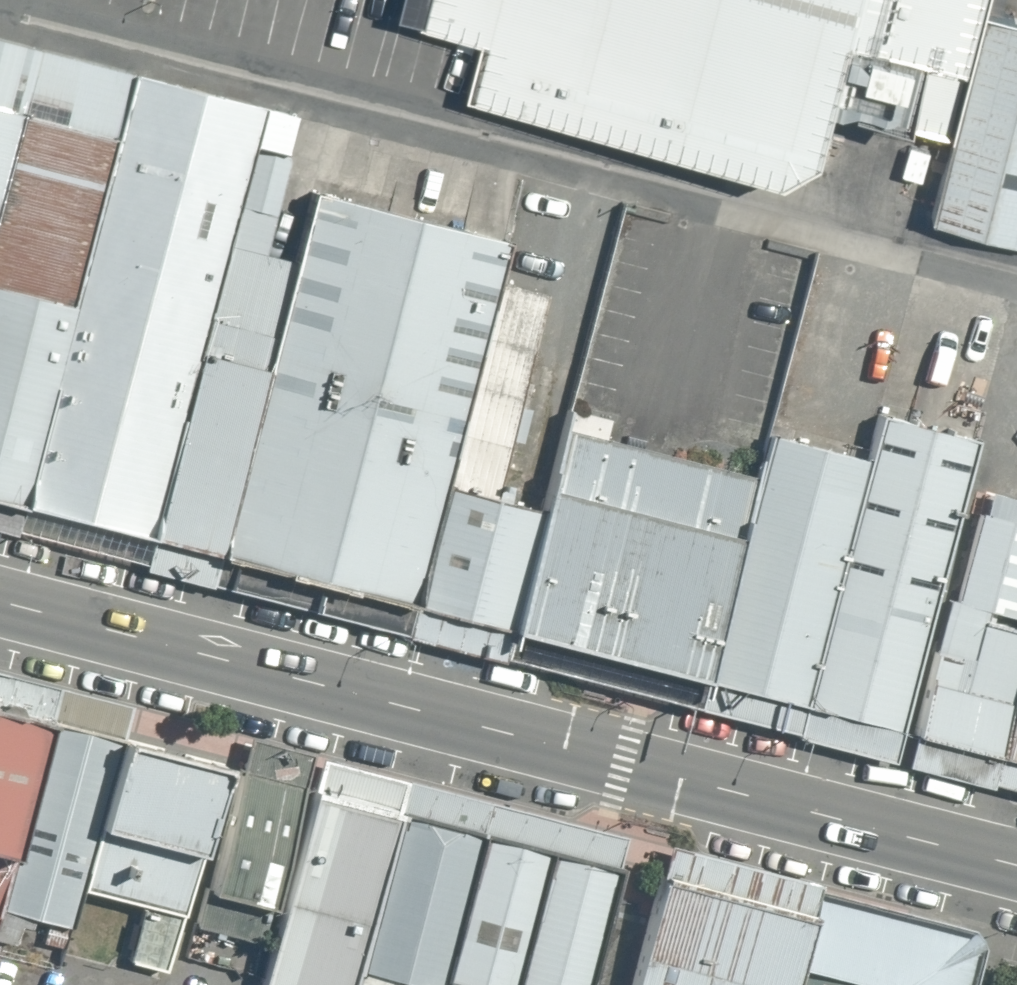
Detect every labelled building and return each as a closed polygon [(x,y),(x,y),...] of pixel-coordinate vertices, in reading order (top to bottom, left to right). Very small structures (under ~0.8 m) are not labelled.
[(997,0),(427,0),(419,26),(493,44),(480,98),(792,181),(830,159),(844,106),(961,135),(994,11),(997,0)] [(994,11),(961,135),(938,221),(1016,233),(1016,18),(994,11)] [(89,61),(95,37),(0,13),(0,403),(89,61)] [(114,495),(192,193),(218,94),(89,61),(0,403),(0,466),(114,495)] [(177,512),(372,562),(403,442),(469,189),(274,139),(256,210),(177,512)] [(114,495),(177,512),(256,210),(192,193),(114,495)] [(762,668),(871,697),(932,470),(954,391),(845,361),(832,409),(762,668)] [(665,642),(762,668),(832,409),(735,383),(720,439),(665,642)] [(460,587),(665,642),(720,439),(515,384),(493,467),(460,587)] [(372,562),(460,587),(493,467),(403,442),(372,562)] [(871,697),(953,719),(1004,530),(1014,492),(932,470),(871,697)] [(1016,737),(1016,533),(1004,530),(953,719),(1016,737)] [(0,646),(0,683),(9,648),(0,646)] [(9,648),(0,683),(0,878),(29,886),(39,847),(85,668),(9,648)] [(194,695),(85,668),(39,847),(148,874),(194,695)] [(274,716),(194,695),(148,874),(142,897),(222,918),(274,716)] [(349,735),(274,716),(222,918),(218,931),(293,950),(298,930),(349,735)] [(451,761),(349,735),(298,930),(400,956),(451,761)] [(516,778),(451,761),(400,956),(465,973),(516,778)] [(516,778),(465,973),(512,984),(551,984),(599,799),(516,778)] [(617,835),(579,984),(737,984),(766,873),(617,835)] [(298,930),(293,950),(284,984),(512,984),(465,973),(400,956),(298,930)]
